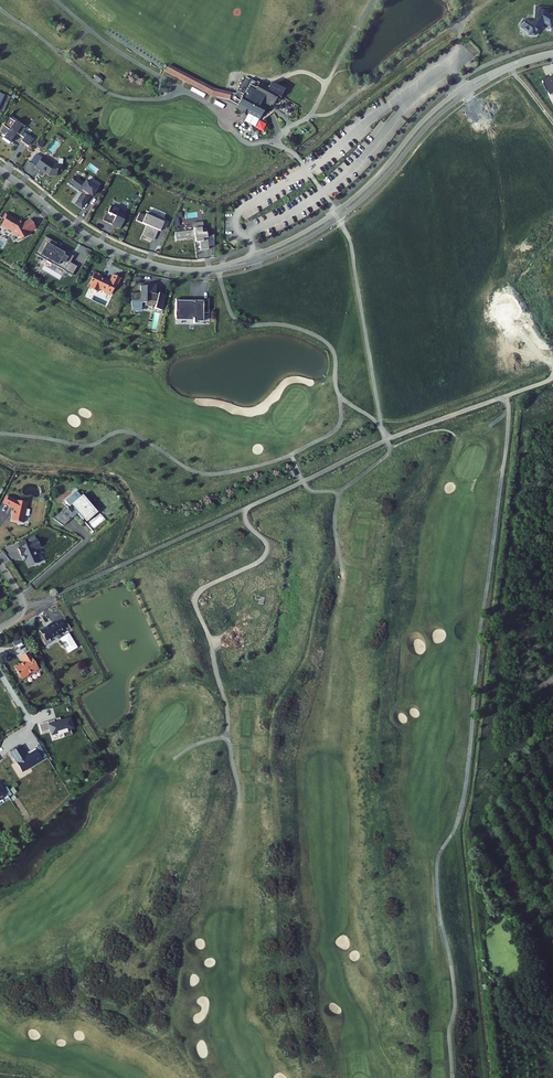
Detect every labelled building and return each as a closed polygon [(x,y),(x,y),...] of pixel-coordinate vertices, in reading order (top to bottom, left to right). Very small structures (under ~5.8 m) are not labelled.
[(548,8),(536,7),(535,20),(533,23),(530,23),(529,20),(524,20),(521,24),(522,27),(529,32),(530,35),(536,35),(544,22),(552,27),(552,25),(552,14),(551,13),(551,14),(548,12),(548,8)] [(210,94),(229,99),(231,91),(211,87),(168,64),(165,71),(210,94)] [(542,81),(550,96),(552,95),(552,76),(542,81)] [(259,83),(250,78),(245,88),(243,87),(241,92),(237,90),(236,93),(231,91),(229,99),(238,103),(237,105),(248,111),(260,117),(266,105),(269,106),(271,102),(273,104),(276,99),(280,91),(269,86),(260,81),(259,83)] [(284,88),(271,82),(269,86),(280,91),(276,99),(279,101),(282,97),(281,96),(282,94),(281,94),(284,88)] [(248,111),(237,105),(236,107),(242,110),(241,112),(246,114),(248,111)] [(22,141),(29,146),(34,139),(24,132),(26,130),(22,127),(15,122),(9,118),(4,126),(9,130),(4,139),(10,143),(17,133),(24,138),(22,141)] [(49,160),(43,156),(36,167),(40,171),(41,170),(49,175),(57,176),(58,171),(63,171),(64,165),(54,164),(48,160),(49,160)] [(74,176),(68,184),(73,187),(74,186),(79,189),(83,192),(82,194),(78,199),(85,204),(89,198),(88,197),(90,194),(92,196),(98,187),(93,183),(92,184),(87,181),(84,184),(74,176)] [(75,204),(83,209),(92,196),(90,194),(88,197),(89,198),(85,204),(78,199),(75,204)] [(103,220),(121,228),(124,220),(123,220),(126,212),(111,206),(108,213),(106,212),(103,220)] [(145,216),(139,213),(136,221),(149,226),(157,230),(160,231),(164,222),(146,214),(145,216)] [(14,232),(17,237),(18,236),(21,240),(28,236),(27,233),(28,233),(36,228),(31,220),(22,225),(18,223),(19,222),(17,221),(17,220),(12,217),(12,218),(6,214),(3,219),(5,220),(2,224),(7,227),(7,229),(14,233),(14,232)] [(203,228),(202,222),(193,224),(193,229),(174,232),(175,240),(195,237),(195,241),(199,241),(200,249),(208,248),(206,228),(203,228)] [(157,230),(149,226),(147,231),(155,234),(157,230)] [(144,237),(152,240),(155,234),(147,231),(144,237)] [(57,243),(45,236),(37,251),(41,253),(40,255),(66,270),(65,271),(73,275),(74,272),(67,269),(70,263),(74,256),(66,252),(65,254),(55,248),(56,246),(57,243)] [(66,252),(56,246),(55,248),(65,254),(66,252)] [(41,253),(37,251),(35,254),(65,271),(66,270),(40,255),(41,253)] [(77,266),(70,263),(67,269),(74,272),(77,266)] [(102,276),(95,272),(90,282),(91,283),(90,284),(91,285),(89,288),(98,292),(99,289),(105,292),(105,294),(108,295),(110,295),(112,291),(113,291),(115,286),(116,287),(120,278),(113,275),(110,282),(105,279),(104,280),(101,278),(102,276)] [(131,295),(132,303),(140,302),(140,304),(145,304),(144,307),(152,308),(153,306),(155,307),(154,309),(161,311),(164,296),(157,294),(157,295),(155,295),(156,285),(148,284),(148,287),(147,290),(146,290),(145,287),(140,287),(140,293),(131,295)] [(176,319),(192,319),(192,318),(194,318),(194,319),(203,319),(203,312),(208,312),(208,302),(188,302),(188,299),(181,299),(181,302),(178,302),(178,305),(176,305),(176,319)] [(81,496),(77,491),(66,501),(71,506),(73,504),(75,507),(74,508),(75,510),(78,513),(84,519),(85,519),(94,510),(81,496)] [(7,501),(17,507),(15,518),(26,521),(26,520),(27,520),(28,514),(30,501),(19,498),(11,494),(7,501)] [(98,512),(83,495),(81,496),(94,510),(85,519),(88,521),(98,512)] [(72,513),(68,508),(63,513),(70,521),(78,513),(75,510),(72,513)] [(70,521),(63,513),(59,516),(58,515),(53,520),(64,526),(70,521)] [(40,547),(37,540),(36,540),(30,543),(26,545),(19,548),(17,549),(20,556),(22,555),(24,554),(26,559),(25,560),(28,568),(39,563),(36,556),(37,555),(34,549),(40,547)] [(72,625),(66,615),(58,619),(58,618),(52,621),(53,622),(49,625),(47,623),(44,625),(50,636),(61,630),(62,632),(65,633),(66,632),(65,629),(72,625)] [(24,623),(26,628),(36,625),(34,620),(24,623)] [(82,642),(73,628),(66,632),(65,633),(68,638),(67,638),(70,642),(73,647),(82,642)] [(21,676),(22,678),(33,672),(34,672),(37,670),(38,669),(39,668),(29,652),(21,656),(25,663),(23,664),(22,664),(20,665),(19,664),(14,667),(19,675),(21,676)] [(53,720),(39,725),(42,734),(50,730),(52,735),(57,733),(58,735),(63,734),(64,737),(72,735),(70,728),(72,727),(70,723),(71,723),(69,717),(62,720),(62,721),(60,721),(55,723),(53,720)] [(44,759),(37,748),(30,752),(31,754),(28,756),(22,746),(12,752),(14,756),(17,762),(18,762),(24,771),(32,766),(32,767),(37,764),(37,763),(44,759)]
